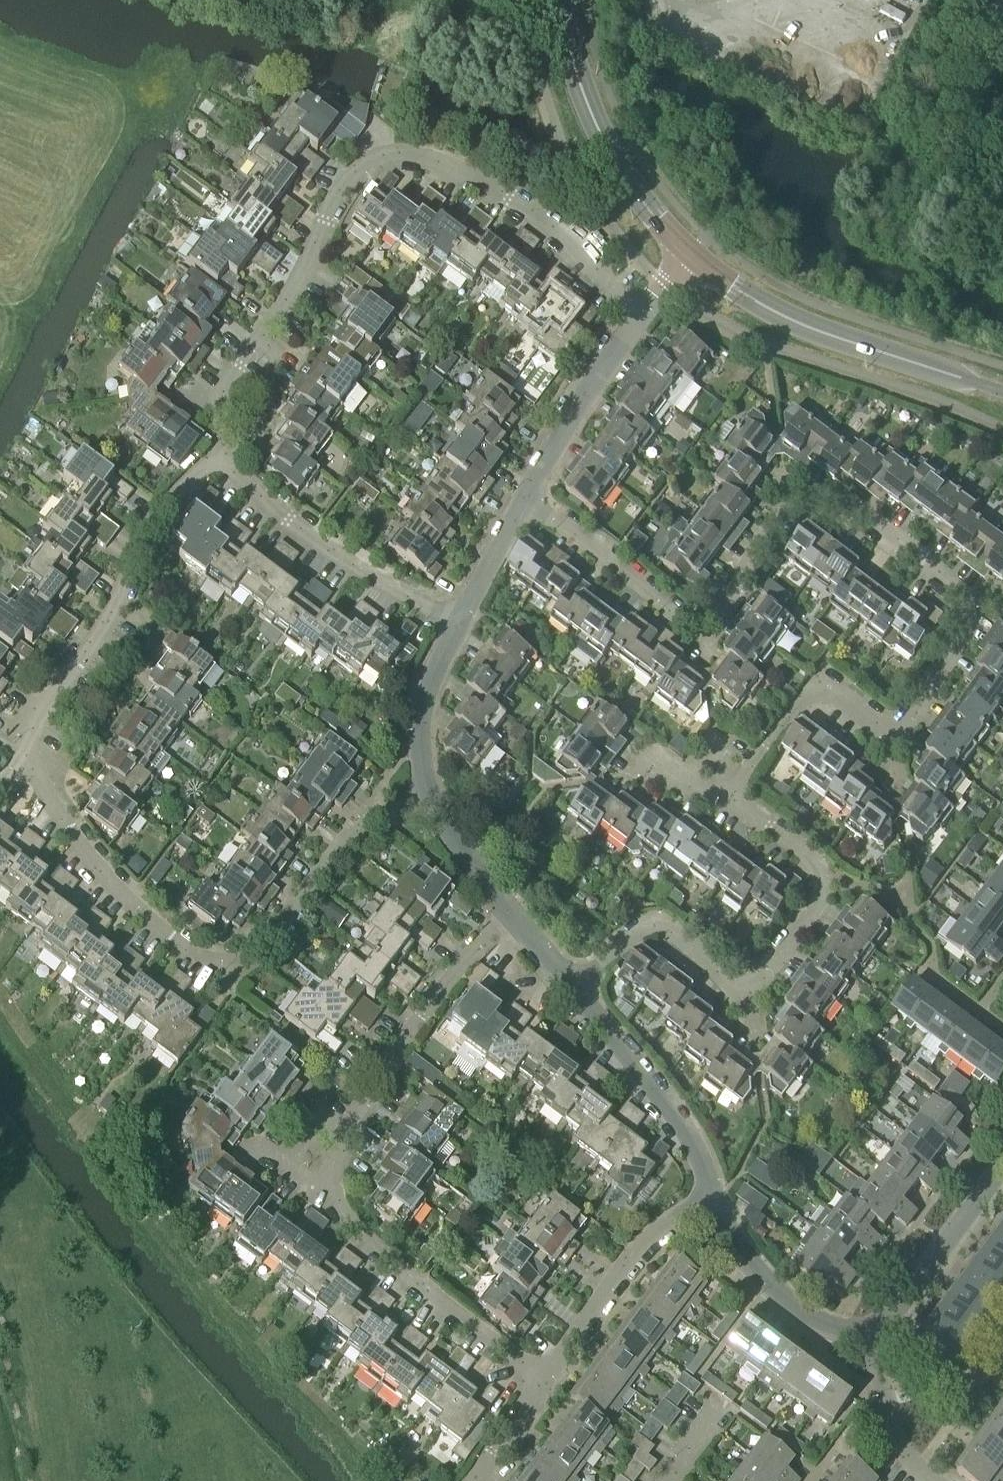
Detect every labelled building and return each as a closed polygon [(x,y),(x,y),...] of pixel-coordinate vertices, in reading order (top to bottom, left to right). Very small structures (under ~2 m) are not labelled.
[(309,107),(297,98),(287,111),(298,120),(306,126),(298,137),(318,152),(322,147),(327,151),(335,141),(349,152),(363,134),(323,104),(311,104),(309,107)] [(317,153),(318,152),(298,137),(306,126),(298,120),(287,111),(269,134),(268,136),(287,151),(318,175),(325,166),(305,150),(308,146),(317,153)] [(260,135),(265,130),(260,126),(256,131),(260,135)] [(268,136),(269,134),(265,130),(260,135),(265,139),(268,136)] [(311,184),(318,175),(287,151),(268,136),(265,139),(249,161),(268,176),(276,167),(295,182),(296,181),(287,173),(291,169),(311,184)] [(292,186),(295,182),(276,167),(268,176),(249,161),(248,162),(257,169),(248,181),(246,183),(297,221),(304,212),(284,197),(292,186)] [(240,182),(244,177),(239,174),(235,179),(240,182)] [(382,217),(397,197),(396,196),(389,205),(384,202),(399,183),(389,175),(344,235),(347,238),(354,228),(375,244),(377,245),(392,225),(382,217)] [(246,183),(248,181),(244,177),(240,182),(244,186),(246,183)] [(290,231),(297,221),(246,183),(244,186),(228,208),(248,223),(255,214),(275,229),(276,228),(266,220),(270,216),(290,231)] [(399,247),(436,196),(428,189),(413,209),(397,197),(382,217),(392,225),(377,245),(378,246),(385,236),(395,244),(399,247)] [(429,238),(443,218),(438,214),(446,203),(436,196),(399,247),(400,248),(419,262),(424,266),(439,246),(429,238)] [(218,221),(214,226),(219,229),(224,233),(225,230),(260,255),(277,268),(283,259),(263,245),(272,233),(275,229),(255,214),(248,223),(228,208),(218,221)] [(419,262),(417,266),(435,279),(437,275),(436,274),(439,270),(443,265),(445,267),(483,217),(474,209),(470,215),(459,229),(443,218),(429,238),(439,246),(424,266),(419,262)] [(475,259),(490,239),(489,238),(482,246),(478,243),(492,224),(483,217),(445,267),(448,269),(466,283),(471,286),(485,266),(475,259)] [(206,237),(205,238),(225,253),(218,263),(237,278),(241,273),(249,263),(269,278),(277,268),(260,255),(225,230),(224,233),(219,229),(214,226),(206,237)] [(485,266),(471,286),(472,287),(479,278),(490,286),(486,290),(492,294),(495,290),(493,288),(531,237),(522,230),(506,250),(495,242),(490,239),(475,259),(485,266)] [(192,235),(176,256),(236,303),(244,292),(223,277),(227,272),(236,279),(237,278),(218,263),(225,253),(205,238),(202,242),(192,235)] [(531,237),(493,288),(495,290),(507,299),(516,288),(527,297),(542,277),(525,264),(540,245),(531,237)] [(400,248),(399,247),(395,244),(392,249),(397,253),(400,248)] [(394,257),(397,253),(392,249),(389,254),(394,257)] [(448,269),(445,267),(443,265),(439,270),(444,274),(448,269)] [(364,292),(372,281),(352,266),(344,278),(364,292)] [(525,327),(564,276),(555,270),(540,290),(536,287),(542,278),(542,277),(527,297),(516,288),(507,299),(500,308),(505,312),(523,325),(525,327)] [(170,304),(212,335),(219,325),(212,319),(226,300),(192,275),(186,284),(182,281),(167,301),(170,304)] [(560,335),(575,315),(559,303),(573,284),(564,276),(525,327),(528,329),(539,338),(533,347),(534,347),(549,327),(560,335)] [(104,279),(97,291),(105,297),(107,294),(113,298),(116,293),(113,290),(115,287),(104,279)] [(336,325),(381,359),(382,358),(371,350),(376,342),(380,345),(395,324),(351,290),(342,302),(349,307),(336,325)] [(483,295),(488,299),(492,294),(486,290),(483,295)] [(167,317),(158,330),(175,343),(202,364),(209,354),(205,350),(202,348),(212,335),(170,304),(163,314),(167,317)] [(549,327),(534,347),(559,366),(597,315),(588,309),(580,319),(575,315),(560,335),(549,327)] [(414,329),(421,320),(412,314),(406,323),(414,329)] [(133,346),(132,348),(167,374),(177,381),(186,369),(194,375),(202,364),(175,343),(157,330),(149,324),(133,346)] [(370,373),(381,359),(336,325),(328,335),(336,341),(327,353),(349,370),(361,379),(367,371),(370,373)] [(528,329),(525,327),(523,325),(519,330),(524,333),(528,329)] [(435,331),(427,340),(440,350),(448,341),(435,331)] [(695,386),(710,366),(705,363),(710,356),(684,336),(664,363),(695,386)] [(127,389),(129,401),(156,397),(156,394),(161,386),(168,392),(177,381),(167,374),(132,348),(122,361),(125,364),(118,373),(131,383),(127,389)] [(361,379),(349,370),(327,353),(313,372),(305,366),(297,377),(342,411),(343,410),(350,416),(366,396),(354,387),(361,379)] [(644,388),(668,406),(676,411),(695,386),(664,363),(656,357),(643,374),(637,382),(644,388)] [(506,369),(498,379),(509,388),(517,377),(506,369)] [(483,375),(465,398),(483,412),(510,432),(518,421),(511,415),(521,403),(483,375)] [(331,425),(342,411),(297,377),(290,388),(297,393),(288,405),(333,439),(334,439),(323,430),(328,422),(331,425)] [(617,408),(656,438),(657,437),(644,427),(650,419),(655,423),(668,406),(644,388),(637,382),(630,391),(617,408)] [(56,393),(42,396),(44,408),(58,406),(56,393)] [(392,402),(401,409),(408,400),(399,393),(392,402)] [(155,443),(181,408),(171,400),(165,407),(156,401),(156,397),(129,401),(130,413),(136,418),(127,431),(135,438),(133,441),(148,453),(155,443)] [(863,409),(868,401),(860,397),(855,404),(863,409)] [(448,421),(456,427),(501,460),(509,450),(501,444),(510,432),(483,412),(465,398),(465,399),(476,408),(470,415),(467,413),(464,417),(456,411),(448,421)] [(318,460),(333,439),(288,405),(280,416),(288,422),(274,440),(319,474),(320,473),(309,465),(314,457),(318,460)] [(155,443),(148,453),(168,467),(171,464),(179,470),(204,437),(186,423),(192,415),(181,408),(155,443)] [(606,440),(632,460),(639,452),(643,455),(656,438),(617,408),(617,409),(625,415),(618,423),(606,440)] [(809,463),(810,464),(833,433),(815,420),(812,424),(794,411),(786,422),(787,433),(786,434),(789,436),(783,444),(801,457),(807,449),(815,455),(809,463)] [(415,421),(406,414),(397,426),(406,433),(415,421)] [(715,442),(723,449),(724,448),(747,465),(753,457),(762,463),(775,445),(767,439),(769,436),(768,435),(767,425),(755,416),(741,435),(736,431),(728,425),(715,442)] [(487,479),(501,460),(456,427),(467,436),(461,443),(457,441),(442,461),(487,495),(494,485),(487,479)] [(833,433),(810,464),(836,483),(855,456),(861,448),(853,442),(850,446),(833,433)] [(308,488),(319,474),(274,440),(266,451),(274,457),(264,470),(297,495),(304,486),(308,488)] [(586,466),(618,490),(631,472),(626,469),(632,460),(606,440),(593,457),(586,466)] [(693,446),(684,440),(677,451),(685,457),(693,446)] [(852,482),(868,494),(897,456),(896,455),(888,448),(883,448),(880,453),(866,443),(865,445),(864,444),(861,448),(855,456),(836,483),(846,490),(852,482)] [(80,457),(64,479),(83,495),(91,485),(111,500),(112,499),(107,496),(103,492),(104,491),(106,488),(126,503),(134,492),(83,454),(74,447),(71,450),(80,457)] [(726,462),(713,479),(744,502),(763,477),(747,465),(724,448),(723,449),(736,458),(731,466),(726,462)] [(898,457),(897,456),(868,494),(869,495),(875,487),(900,506),(929,466),(922,461),(914,462),(912,465),(899,455),(898,457)] [(479,505),(487,495),(442,461),(427,482),(430,484),(424,492),(458,518),(472,500),(479,505)] [(567,492),(593,512),(600,504),(605,507),(618,490),(586,466),(567,492)] [(933,517),(952,491),(944,484),(947,480),(929,466),(900,506),(901,506),(907,498),(933,517)] [(662,474),(659,479),(665,483),(669,479),(662,474)] [(107,505),(111,500),(91,485),(83,495),(64,479),(63,480),(72,487),(64,499),(62,501),(113,540),(120,530),(100,515),(107,505)] [(732,535),(752,508),(744,502),(713,479),(712,480),(725,490),(719,498),(714,494),(701,512),(719,526),(724,529),(732,535)] [(359,481),(347,497),(356,504),(368,487),(359,481)] [(209,490),(171,541),(174,543),(180,547),(186,552),(194,542),(205,549),(220,529),(204,518),(205,517),(219,497),(209,490)] [(966,526),(981,505),(964,492),(960,497),(952,491),(933,517),(957,536),(951,544),(952,544),(966,526)] [(449,531),(458,518),(424,492),(418,501),(414,498),(403,513),(448,547),(456,536),(449,531)] [(62,501),(64,499),(59,496),(56,501),(60,504),(62,501)] [(60,504),(43,527),(63,542),(70,532),(90,547),(95,541),(106,549),(113,540),(62,501),(60,504)] [(663,522),(671,511),(660,503),(652,513),(663,522)] [(977,563),(1000,532),(983,520),(980,524),(972,518),(982,506),(981,505),(966,526),(952,544),(969,557),(977,563)] [(682,520),(673,532),(686,541),(713,561),(732,535),(724,529),(719,526),(701,512),(690,526),(682,520)] [(434,566),(448,547),(403,513),(402,514),(414,522),(408,530),(404,527),(389,548),(434,582),(442,571),(434,566)] [(205,580),(243,529),(233,522),(218,543),(214,539),(221,530),(220,529),(205,549),(194,542),(186,552),(179,561),(184,565),(202,579),(205,580)] [(87,552),(90,547),(70,532),(63,542),(43,527),(42,527),(51,535),(43,546),(41,549),(92,587),(99,578),(79,563),(87,552)] [(794,566),(811,579),(829,556),(835,547),(808,527),(785,559),(794,566)] [(234,571),(249,551),(248,551),(241,560),(237,557),(253,537),(243,529),(205,580),(207,582),(225,595),(230,599),(245,579),(234,571)] [(658,560),(694,587),(713,561),(686,541),(673,532),(669,538),(670,545),(658,560)] [(977,563),(986,570),(997,578),(1002,582),(1002,534),(1000,532),(977,563)] [(34,548),(38,542),(33,539),(29,544),(34,548)] [(41,549),(43,546),(38,542),(34,548),(39,552),(41,549)] [(515,580),(532,593),(555,562),(529,542),(510,569),(518,575),(515,580)] [(251,601),(289,550),(280,544),(265,563),(249,551),(234,571),(245,579),(230,599),(231,600),(237,591),(249,599),(251,601)] [(831,607),(861,567),(835,547),(829,556),(811,579),(829,592),(837,598),(830,606),(831,607)] [(85,597),(92,587),(41,549),(39,552),(23,574),(43,589),(50,579),(70,594),(71,593),(61,586),(65,582),(85,597)] [(289,550),(251,601),(254,603),(266,612),(274,601),(285,609),(300,589),(284,577),(299,557),(289,550)] [(552,622),(553,622),(582,583),(555,562),(532,593),(551,608),(555,603),(562,609),(552,622)] [(860,621),(861,622),(881,595),(865,583),(871,574),(861,567),(831,607),(849,620),(856,625),(860,621)] [(8,586),(20,596),(71,634),(78,625),(58,610),(70,594),(50,579),(43,589),(23,574),(22,575),(18,572),(8,586)] [(207,582),(205,580),(202,579),(199,583),(204,587),(207,582)] [(265,625),(282,638),(285,640),(323,589),(313,582),(309,588),(304,585),(300,589),(285,609),(274,601),(266,612),(259,621),(265,625)] [(200,592),(204,587),(199,583),(195,588),(200,592)] [(573,629),(582,636),(602,610),(577,591),(583,583),(582,583),(553,622),(569,634),(573,629)] [(778,590),(770,584),(763,593),(771,599),(778,590)] [(326,640),(315,631),(323,621),(318,617),(333,597),(323,589),(285,640),(288,642),(308,657),(311,659),(326,640)] [(147,592),(140,602),(150,610),(158,599),(147,592)] [(912,605),(906,613),(881,595),(861,622),(870,628),(866,632),(883,645),(913,605),(912,605)] [(20,596),(10,609),(21,618),(12,630),(32,645),(45,629),(64,643),(71,634),(20,596)] [(254,603),(251,601),(249,599),(246,604),(251,608),(254,603)] [(756,614),(745,628),(777,651),(796,625),(784,615),(765,601),(756,614)] [(0,604),(0,644),(31,668),(39,658),(19,643),(23,639),(31,646),(32,645),(12,630),(21,618),(10,609),(1,603),(0,604)] [(330,659),(332,661),(370,610),(360,603),(345,623),(330,612),(323,621),(315,631),(326,640),(311,659),(312,660),(318,651),(330,659)] [(247,612),(251,608),(246,604),(242,608),(247,612)] [(898,648),(913,660),(939,625),(913,605),(883,645),(884,646),(885,645),(890,649),(898,648)] [(370,610),(332,661),(335,663),(357,680),(364,671),(372,660),(362,652),(376,632),(371,628),(379,617),(370,610)] [(603,660),(604,661),(634,621),(633,620),(627,628),(602,610),(582,636),(578,641),(573,648),(598,667),(603,660)] [(619,659),(636,672),(660,640),(634,621),(604,661),(605,661),(614,648),(622,654),(619,659)] [(376,632),(362,652),(372,660),(364,671),(380,682),(394,663),(406,672),(418,656),(406,647),(417,631),(407,624),(393,644),(376,632)] [(726,654),(753,673),(758,666),(763,669),(776,651),(745,628),(726,654)] [(523,640),(531,646),(539,636),(531,630),(523,640)] [(201,648),(209,638),(199,631),(191,640),(201,648)] [(156,670),(201,704),(202,703),(191,695),(196,687),(200,689),(216,668),(170,634),(162,646),(170,652),(156,670)] [(496,668),(519,685),(532,668),(527,664),(534,655),(508,635),(495,653),(503,659),(496,668)] [(288,642),(285,640),(282,638),(279,643),(284,647),(288,642)] [(655,699),(656,699),(685,659),(668,646),(662,655),(654,648),(660,640),(636,672),(653,685),(657,681),(664,686),(655,699)] [(280,651),(284,647),(279,643),(275,648),(280,651)] [(997,643),(978,669),(1002,688),(1002,647),(997,643)] [(1,696),(9,686),(1,681),(15,662),(0,650),(0,696),(1,696)] [(727,669),(714,686),(722,692),(719,696),(720,697),(723,707),(734,715),(747,697),(752,700),(765,683),(753,673),(726,654),(726,655),(741,666),(735,675),(727,669)] [(703,709),(702,700),(703,698),(700,695),(706,687),(680,668),(686,660),(685,659),(656,699),(673,712),(677,707),(695,720),(703,709)] [(482,670),(469,688),(508,717),(508,716),(500,710),(519,685),(496,668),(490,676),(483,671),(482,670)] [(855,668),(849,675),(856,681),(861,674),(855,668)] [(872,682),(876,675),(866,669),(862,676),(872,682)] [(978,669),(964,687),(972,693),(966,701),(993,721),(999,712),(1002,715),(1002,688),(978,669)] [(191,719),(201,704),(156,670),(148,681),(156,687),(147,698),(181,724),(187,716),(191,719)] [(274,698),(294,712),(302,701),(283,686),(274,698)] [(796,693),(787,687),(781,695),(790,701),(796,693)] [(494,734),(507,717),(469,688),(468,689),(484,700),(478,709),(470,703),(457,720),(496,749),(497,748),(484,739),(490,731),(494,734)] [(174,733),(181,724),(147,698),(133,717),(125,711),(118,722),(163,756),(178,735),(174,733)] [(987,729),(993,721),(966,701),(947,727),(978,750),(991,732),(987,729)] [(578,729),(602,747),(608,738),(616,744),(630,727),(603,707),(596,716),(592,712),(578,729)] [(629,716),(635,721),(638,717),(632,712),(629,716)] [(464,727),(445,752),(450,756),(472,772),(476,776),(496,749),(457,720),(457,721),(464,727)] [(153,785),(154,784),(171,761),(163,756),(118,722),(110,732),(117,738),(108,751),(153,785)] [(789,761),(806,774),(830,743),(803,723),(784,749),(793,756),(789,761)] [(523,742),(529,733),(518,725),(511,734),(523,742)] [(965,767),(978,750),(947,727),(943,732),(928,752),(967,781),(968,781),(955,771),(961,764),(965,767)] [(355,746),(362,736),(353,729),(346,739),(355,746)] [(596,755),(602,747),(578,729),(565,747),(570,750),(556,768),(568,777),(578,776),(580,777),(582,774),(590,779),(603,761),(596,755)] [(304,767),(349,800),(357,789),(350,783),(364,765),(330,740),(323,749),(320,747),(304,767)] [(826,801),(827,801),(856,763),(839,749),(830,743),(806,774),(804,777),(829,797),(826,801)] [(138,805),(153,785),(108,751),(100,761),(108,767),(93,786),(138,820),(139,819),(127,811),(134,801),(138,805)] [(964,802),(956,796),(967,781),(928,752),(927,753),(935,759),(929,767),(916,784),(956,814),(964,802)] [(846,828),(846,829),(876,790),(859,777),(853,785),(845,779),(857,763),(856,763),(827,801),(844,814),(846,810),(847,809),(855,816),(846,828)] [(342,810),(349,800),(304,767),(290,787),(293,790),(288,797),(277,789),(276,789),(320,823),(334,804),(342,810)] [(533,768),(533,776),(545,785),(564,783),(544,768),(533,768)] [(943,831),(956,814),(916,784),(916,785),(924,791),(917,799),(905,817),(913,822),(910,826),(911,827),(912,837),(924,846),(938,828),(943,831)] [(127,834),(138,820),(93,786),(86,796),(94,801),(84,815),(117,840),(124,831),(127,834)] [(517,796),(516,796),(503,786),(499,793),(512,803),(517,796)] [(576,827),(593,839),(603,827),(611,815),(603,809),(609,801),(592,788),(586,796),(582,793),(581,795),(570,798),(562,809),(579,822),(576,827)] [(313,833),(320,823),(276,789),(265,804),(268,807),(263,815),(295,840),(305,827),(313,833)] [(876,790),(846,829),(863,842),(867,837),(885,851),(895,838),(894,831),(895,829),(891,825),(896,818),(879,805),(873,812),(864,806),(876,790)] [(13,806),(3,799),(0,802),(0,823),(13,806)] [(611,815),(603,827),(611,833),(608,838),(625,851),(626,850),(643,827),(635,820),(641,812),(623,799),(611,815)] [(176,818),(185,824),(193,812),(185,806),(176,818)] [(204,808),(199,813),(198,815),(208,823),(214,815),(204,808)] [(812,817),(804,810),(798,819),(806,825),(812,817)] [(987,817),(977,810),(968,823),(978,830),(987,817)] [(643,827),(626,850),(633,855),(641,854),(643,851),(658,862),(681,830),(655,811),(643,827)] [(286,853),(295,840),(263,815),(256,823),(253,821),(241,836),(285,869),(293,858),(286,853)] [(1002,827),(1002,823),(999,819),(992,828),(999,833),(1002,827)] [(684,881),(690,873),(713,842),(687,822),(681,830),(658,862),(684,881)] [(13,838),(0,828),(0,856),(13,838)] [(36,838),(27,832),(12,852),(7,848),(14,839),(13,838),(0,856),(0,887),(36,838)] [(272,887),(285,869),(241,836),(241,837),(252,845),(246,853),(242,850),(227,870),(272,903),(280,893),(272,887)] [(192,845),(182,837),(175,846),(186,853),(192,845)] [(46,878),(31,866),(45,846),(36,838),(0,887),(0,891),(1,892),(11,900),(5,910),(6,910),(20,890),(32,898),(46,878)] [(517,840),(509,851),(522,861),(530,850),(517,840)] [(975,841),(968,851),(976,857),(983,847),(975,841)] [(710,882),(719,888),(739,861),(713,842),(690,873),(707,886),(710,882)] [(902,859),(900,848),(891,849),(893,861),(902,859)] [(967,852),(963,858),(971,865),(976,858),(967,852)] [(415,906),(435,920),(447,905),(467,920),(475,910),(431,877),(437,869),(423,859),(417,867),(423,872),(413,886),(404,879),(403,880),(423,895),(415,906)] [(163,861),(149,880),(157,886),(171,867),(163,861)] [(724,899),(742,912),(771,873),(770,872),(764,880),(739,861),(719,888),(727,894),(724,899)] [(932,889),(945,871),(932,861),(918,880),(932,889)] [(264,914),(272,903),(227,870),(216,885),(220,888),(214,895),(203,887),(202,888),(247,921),(256,908),(264,914)] [(31,929),(69,877),(60,871),(45,891),(41,888),(47,878),(46,878),(32,898),(20,890),(6,910),(11,914),(28,927),(31,929)] [(771,873),(742,912),(743,913),(750,903),(752,900),(760,906),(758,908),(756,910),(774,924),(777,920),(792,901),(798,893),(797,892),(789,886),(771,873)] [(988,893),(1002,904),(1002,878),(1001,876),(988,893)] [(65,937),(80,917),(64,905),(79,885),(69,877),(31,929),(33,930),(45,939),(38,948),(39,949),(53,929),(65,937)] [(435,921),(435,920),(415,906),(423,895),(403,880),(386,903),(384,905),(435,943),(442,934),(422,919),(425,915),(435,921)] [(239,931),(247,921),(202,888),(185,911),(221,938),(231,925),(239,931)] [(975,910),(1002,931),(1002,904),(988,893),(987,894),(975,910)] [(583,903),(586,899),(580,895),(577,898),(583,903)] [(378,904),(381,899),(377,896),(373,901),(378,904)] [(382,908),(384,905),(386,903),(381,899),(378,904),(382,908)] [(591,911),(596,911),(599,908),(599,902),(595,899),(590,900),(587,903),(587,908),(591,911)] [(336,910),(323,900),(313,912),(327,922),(336,910)] [(845,929),(877,952),(889,935),(885,932),(891,923),(865,903),(852,921),(845,929)] [(428,953),(435,943),(384,905),(382,908),(365,931),(385,946),(393,935),(413,950),(414,949),(404,942),(408,938),(428,953)] [(65,968),(102,916),(93,910),(85,921),(80,917),(65,937),(53,929),(39,949),(44,953),(62,966),(65,968)] [(1002,958),(1002,946),(995,941),(1002,931),(975,910),(972,915),(962,928),(1002,958)] [(98,976),(113,956),(97,944),(112,924),(102,916),(65,968),(67,970),(78,978),(71,988),(72,988),(87,968),(98,976)] [(938,937),(976,966),(984,956),(998,966),(1002,960),(1002,958),(962,928),(951,919),(938,937)] [(33,930),(31,929),(28,927),(25,932),(30,935),(33,930)] [(826,956),(852,975),(859,967),(863,970),(877,952),(845,929),(839,938),(826,956)] [(410,955),(413,950),(393,935),(385,946),(365,931),(364,931),(374,938),(365,950),(363,952),(414,990),(421,981),(401,966),(410,955)] [(27,940),(30,935),(25,932),(21,936),(27,940)] [(301,950),(291,942),(283,953),(293,961),(301,950)] [(356,951),(360,946),(356,943),(352,948),(356,951)] [(361,955),(363,952),(365,950),(360,946),(356,951),(361,955)] [(623,977),(619,982),(628,988),(645,1001),(668,971),(653,959),(642,951),(639,948),(622,961),(630,968),(623,977)] [(97,1007),(135,956),(126,949),(111,969),(107,966),(113,956),(98,976),(87,968),(72,988),(77,992),(95,1005),(97,1007)] [(407,999),(414,990),(363,952),(361,955),(353,966),(344,959),(343,960),(363,975),(355,985),(375,1000),(388,984),(407,999)] [(127,998),(142,978),(141,978),(135,987),(130,983),(144,963),(135,956),(97,1007),(100,1009),(123,1026),(129,1017),(137,1006),(127,998)] [(806,981),(837,1005),(851,987),(846,984),(852,975),(826,956),(813,972),(806,981)] [(375,1001),(375,1000),(355,985),(363,975),(343,960),(326,983),(324,985),(375,1023),(382,1014),(362,999),(366,994),(375,1001)] [(950,974),(961,982),(967,974),(956,965),(950,974)] [(67,970),(65,968),(62,966),(59,971),(64,974),(67,970)] [(142,1027),(144,1029),(183,977),(173,970),(158,990),(146,982),(142,978),(127,998),(137,1006),(129,1017),(142,1027)] [(60,979),(64,974),(59,971),(55,976),(60,979)] [(666,1028),(694,990),(668,971),(645,1001),(662,1014),(666,1009),(674,1015),(665,1027),(666,1028)] [(460,1003),(447,1021),(466,1035),(460,1043),(460,1044),(475,1024),(486,1032),(501,1012),(496,1008),(485,1000),(487,998),(500,980),(491,974),(490,973),(474,994),(464,1007),(460,1003)] [(177,1036),(193,1016),(177,1004),(192,983),(183,977),(144,1029),(147,1030),(158,1038),(151,1047),(152,1048),(167,1028),(177,1036)] [(304,992),(303,993),(323,1008),(316,1018),(336,1033),(339,1029),(348,1017),(353,1021),(368,1032),(375,1023),(324,985),(314,978),(304,992)] [(787,1007),(826,1036),(826,1035),(814,1026),(820,1018),(825,1021),(837,1005),(806,981),(800,989),(787,1007)] [(908,1029),(933,996),(914,982),(894,1010),(908,1021),(904,1026),(908,1029)] [(686,1055),(715,1017),(690,998),(695,991),(694,990),(666,1028),(682,1040),(686,1035),(695,1042),(685,1055),(686,1055)] [(286,1015),(284,1019),(311,1039),(335,1057),(336,1056),(343,1046),(338,1043),(323,1032),(326,1027),(336,1034),(336,1033),(316,1018),(323,1008),(303,993),(300,998),(286,1015)] [(929,1037),(950,1009),(933,996),(908,1029),(913,1032),(916,1027),(929,1037)] [(100,1009),(97,1007),(95,1005),(91,1010),(96,1014),(100,1009)] [(524,1013),(514,1006),(508,1014),(502,1010),(501,1012),(486,1032),(475,1024),(460,1044),(464,1047),(455,1058),(480,1075),(481,1074),(484,1069),(488,1064),(486,1063),(524,1013)] [(813,1053),(826,1036),(787,1007),(786,1008),(795,1014),(776,1039),(815,1068),(815,1067),(802,1058),(808,1050),(813,1053)] [(152,1048),(178,1068),(216,1016),(206,1009),(191,1029),(187,1026),(194,1017),(193,1016),(177,1036),(167,1028),(152,1048)] [(943,1055),(967,1022),(950,1009),(929,1037),(942,1046),(938,1052),(943,1055)] [(93,1018),(96,1014),(91,1010),(88,1015),(93,1018)] [(516,1054),(531,1034),(530,1034),(522,1043),(518,1039),(533,1020),(524,1013),(486,1063),(488,1064),(484,1069),(481,1074),(481,1075),(489,1065),(506,1078),(511,1082),(527,1062),(516,1054)] [(270,1019),(278,1026),(282,1021),(274,1014),(270,1019)] [(880,1021),(869,1014),(863,1021),(875,1029),(880,1021)] [(706,1084),(735,1044),(718,1032),(709,1025),(716,1017),(715,1017),(686,1055),(703,1068),(706,1064),(714,1070),(705,1083),(706,1084)] [(964,1063),(985,1034),(967,1022),(943,1055),(947,1058),(951,1053),(964,1063)] [(147,1030),(144,1029),(142,1027),(138,1031),(143,1035),(147,1030)] [(533,1083),(570,1033),(561,1027),(546,1046),(531,1034),(516,1054),(527,1062),(511,1082),(512,1083),(519,1073),(530,1081),(533,1083)] [(566,1091),(580,1072),(565,1060),(580,1040),(570,1033),(533,1083),(535,1085),(547,1094),(540,1103),(541,1104),(556,1084),(566,1091)] [(977,1081),(1002,1047),(985,1034),(964,1063),(977,1072),(973,1077),(977,1081)] [(801,1086),(815,1068),(776,1039),(775,1040),(791,1052),(785,1060),(777,1054),(764,1071),(772,1077),(770,1081),(771,1082),(772,1093),(783,1101),(797,1083),(801,1086)] [(888,1056),(893,1049),(880,1039),(875,1046),(888,1056)] [(251,1065),(295,1098),(303,1088),(296,1082),(305,1069),(272,1044),(265,1053),(262,1050),(251,1065)] [(753,1093),(751,1084),(752,1083),(749,1080),(755,1072),(738,1060),(729,1053),(736,1045),(735,1044),(706,1084),(722,1096),(726,1092),(744,1105),(753,1093)] [(977,1081),(982,1084),(986,1079),(999,1089),(1002,1084),(1002,1048),(1002,1047),(977,1081)] [(893,1049),(888,1056),(901,1066),(907,1058),(893,1049)] [(923,1082),(928,1074),(915,1064),(909,1072),(923,1082)] [(288,1109),(295,1098),(251,1065),(235,1085),(239,1088),(233,1096),(222,1088),(221,1088),(266,1122),(280,1103),(288,1109)] [(586,1076),(580,1072),(566,1091),(556,1084),(541,1104),(563,1121),(566,1123),(604,1073),(594,1065),(586,1076)] [(888,1065),(880,1076),(890,1083),(898,1073),(888,1065)] [(423,1081),(432,1088),(441,1076),(432,1069),(423,1081)] [(604,1073),(566,1123),(567,1124),(568,1125),(580,1134),(588,1124),(598,1132),(614,1112),(598,1100),(613,1079),(604,1073)] [(928,1074),(923,1082),(936,1091),(941,1084),(928,1074)] [(956,1076),(941,1096),(945,1098),(954,1105),(958,1108),(963,1100),(972,1088),(956,1076)] [(881,1083),(872,1077),(865,1089),(874,1094),(881,1083)] [(441,1079),(434,1089),(454,1104),(461,1094),(441,1079)] [(535,1085),(533,1083),(530,1081),(527,1086),(532,1090),(535,1085)] [(528,1095),(532,1090),(527,1086),(523,1091),(528,1095)] [(897,1086),(890,1095),(898,1100),(905,1091),(897,1086)] [(266,1122),(221,1088),(213,1100),(204,1094),(196,1105),(242,1138),(250,1127),(258,1132),(266,1122)] [(405,1109),(449,1143),(461,1129),(457,1126),(464,1117),(430,1092),(420,1105),(412,1099),(405,1109)] [(963,1100),(958,1108),(970,1117),(976,1110),(963,1100)] [(923,1120),(965,1151),(971,1144),(957,1133),(965,1123),(937,1102),(923,1120)] [(233,1150),(242,1138),(196,1105),(185,1119),(189,1122),(183,1131),(195,1141),(191,1146),(193,1159),(221,1154),(221,1151),(226,1144),(233,1150)] [(598,1163),(637,1112),(628,1105),(612,1125),(608,1121),(614,1113),(614,1112),(598,1132),(588,1124),(580,1134),(573,1143),(579,1147),(596,1161),(598,1163)] [(434,1164),(449,1143),(405,1109),(396,1120),(404,1126),(390,1144),(435,1178),(436,1177),(425,1169),(431,1161),(434,1164)] [(631,1171),(647,1151),(631,1139),(646,1119),(637,1112),(598,1163),(601,1165),(612,1173),(605,1183),(606,1183),(621,1163),(631,1171)] [(959,1159),(965,1151),(923,1120),(910,1137),(938,1158),(945,1149),(959,1159)] [(811,1139),(803,1134),(797,1143),(805,1148),(811,1139)] [(931,1168),(938,1158),(910,1137),(897,1155),(939,1186),(945,1179),(931,1168)] [(777,1163),(783,1150),(766,1142),(760,1155),(777,1163)] [(390,1161),(381,1173),(425,1207),(425,1206),(420,1202),(426,1194),(424,1192),(435,1178),(390,1144),(382,1155),(390,1161)] [(624,1212),(670,1152),(660,1145),(645,1165),(640,1161),(647,1152),(647,1151),(631,1171),(621,1163),(606,1183),(629,1201),(622,1210),(624,1212)] [(806,1154),(802,1159),(801,1161),(811,1168),(818,1158),(808,1151),(806,1154)] [(211,1211),(245,1166),(234,1158),(229,1165),(222,1159),(221,1154),(193,1159),(194,1172),(200,1177),(191,1189),(199,1195),(196,1199),(211,1211)] [(934,1194),(939,1186),(897,1155),(884,1172),(912,1193),(920,1183),(934,1194)] [(601,1165),(598,1163),(596,1161),(592,1166),(598,1169),(601,1165)] [(245,1166),(211,1211),(232,1226),(235,1222),(243,1228),(268,1195),(250,1181),(255,1173),(245,1166)] [(594,1174),(598,1169),(592,1166),(589,1170),(594,1174)] [(763,1167),(755,1179),(765,1186),(773,1174),(763,1167)] [(905,1203),(912,1193),(884,1172),(871,1189),(913,1221),(918,1213),(905,1203)] [(410,1227),(425,1207),(381,1173),(373,1184),(381,1190),(367,1208),(400,1234),(407,1225),(410,1227)] [(863,1183),(850,1200),(886,1228),(893,1218),(907,1229),(913,1221),(871,1189),(863,1183)] [(745,1187),(737,1199),(751,1209),(759,1197),(745,1187)] [(265,1239),(280,1219),(279,1219),(272,1228),(268,1225),(283,1205),(273,1198),(235,1248),(235,1249),(237,1250),(255,1264),(260,1268),(275,1247),(265,1239)] [(528,1225),(572,1259),(580,1249),(573,1243),(587,1224),(553,1199),(547,1208),(543,1205),(528,1225)] [(886,1228),(850,1200),(836,1218),(878,1249),(883,1242),(870,1231),(877,1222),(886,1228)] [(282,1270),(320,1219),(311,1212),(296,1232),(280,1219),(265,1239),(275,1247),(260,1268),(261,1268),(268,1259),(279,1268),(282,1270)] [(878,1249),(836,1218),(827,1212),(815,1229),(823,1235),(851,1256),(858,1247),(872,1257),(878,1249)] [(450,1217),(446,1222),(456,1230),(459,1226),(457,1224),(460,1220),(456,1217),(450,1217)] [(281,1276),(278,1280),(289,1288),(288,1289),(289,1289),(304,1269),(316,1277),(331,1257),(315,1245),(330,1226),(320,1219),(282,1270),(284,1271),(281,1276)] [(564,1269),(572,1259),(528,1225),(518,1238),(509,1232),(502,1242),(504,1244),(514,1251),(548,1276),(557,1264),(564,1269)] [(768,1234),(761,1228),(756,1235),(763,1241),(768,1234)] [(851,1256),(823,1235),(815,1229),(802,1246),(803,1247),(852,1284),(857,1277),(844,1266),(851,1256)] [(1002,1234),(989,1251),(1002,1262),(1002,1234)] [(235,1249),(235,1248),(231,1244),(223,1255),(230,1260),(237,1250),(235,1249)] [(493,1271),(514,1287),(538,1305),(545,1295),(538,1289),(548,1276),(514,1251),(504,1244),(498,1252),(504,1257),(493,1271)] [(800,1267),(797,1271),(825,1292),(832,1281),(846,1292),(852,1284),(803,1247),(793,1261),(800,1267)] [(426,1270),(436,1257),(425,1249),(415,1262),(426,1270)] [(315,1308),(353,1258),(344,1251),(329,1271),(324,1267),(331,1258),(331,1257),(316,1277),(304,1269),(289,1289),(295,1294),(313,1307),(315,1308)] [(989,1251),(976,1268),(1002,1289),(1002,1262),(989,1251)] [(348,1317),(363,1297),(348,1285),(363,1265),(353,1258),(315,1308),(318,1310),(329,1319),(322,1328),(323,1328),(338,1309),(348,1317)] [(661,1280),(698,1307),(701,1303),(696,1299),(707,1285),(675,1262),(661,1280)] [(1002,1310),(1002,1289),(976,1268),(963,1286),(1000,1314),(1002,1310)] [(524,1323),(538,1305),(514,1287),(493,1271),(492,1272),(503,1280),(498,1288),(494,1285),(478,1306),(523,1340),(531,1329),(524,1323)] [(278,1280),(281,1276),(276,1272),(273,1277),(277,1280),(278,1280)] [(695,1311),(698,1307),(661,1280),(649,1297),(680,1321),(690,1308),(695,1311)] [(987,1331),(1000,1314),(963,1286),(950,1303),(987,1331)] [(348,1347),(386,1297),(377,1290),(362,1309),(358,1306),(364,1297),(363,1297),(348,1317),(338,1309),(323,1328),(328,1332),(345,1345),(348,1347)] [(382,1356),(397,1336),(381,1324),(396,1305),(386,1297),(348,1347),(350,1349),(362,1357),(355,1367),(356,1367),(371,1347),(382,1356)] [(671,1334),(680,1321),(649,1297),(636,1315),(672,1342),(675,1337),(671,1334)] [(974,1348),(987,1331),(950,1303),(937,1320),(974,1348)] [(318,1310),(315,1308),(313,1307),(309,1311),(314,1315),(318,1310)] [(311,1319),(314,1315),(309,1311),(306,1316),(311,1319)] [(722,1325),(729,1331),(739,1318),(731,1312),(722,1325)] [(669,1346),(672,1342),(636,1315),(623,1332),(655,1355),(664,1342),(669,1346)] [(740,1367),(767,1331),(749,1317),(726,1349),(740,1360),(736,1364),(740,1367)] [(961,1365),(974,1348),(937,1320),(924,1338),(961,1365)] [(720,1343),(729,1331),(722,1325),(712,1338),(720,1343)] [(382,1387),(419,1336),(410,1329),(395,1349),(391,1345),(398,1336),(397,1336),(382,1356),(371,1347),(356,1367),(361,1371),(379,1384),(382,1387)] [(767,1331),(740,1367),(757,1380),(761,1376),(785,1344),(770,1333),(767,1331)] [(645,1369),(655,1355),(623,1332),(610,1349),(646,1376),(649,1372),(645,1369)] [(411,1378),(426,1359),(425,1358),(419,1367),(414,1363),(429,1343),(419,1336),(382,1387),(383,1388),(402,1402),(407,1406),(421,1386),(411,1378)] [(911,1356),(948,1383),(961,1365),(924,1338),(911,1356)] [(771,1390),(775,1394),(803,1357),(785,1344),(761,1376),(757,1380),(771,1390)] [(342,1350),(347,1354),(350,1349),(348,1347),(345,1345),(342,1350)] [(703,1365),(705,1362),(713,1352),(706,1346),(696,1359),(703,1365)] [(643,1381),(646,1376),(610,1349),(597,1367),(629,1390),(638,1377),(643,1381)] [(428,1408),(466,1357),(457,1350),(442,1371),(426,1359),(411,1378),(421,1386),(407,1406),(414,1397),(426,1406),(428,1408)] [(462,1416),(476,1397),(460,1385),(476,1365),(466,1357),(428,1408),(431,1409),(442,1418),(435,1427),(436,1428),(450,1408),(462,1416)] [(796,1402),(819,1370),(803,1357),(775,1394),(779,1397),(783,1392),(796,1402)] [(694,1378),(703,1365),(696,1359),(686,1372),(694,1378)] [(619,1403),(629,1390),(597,1367),(584,1384),(620,1411),(623,1407),(619,1403)] [(809,1419),(837,1382),(819,1370),(796,1402),(809,1411),(805,1416),(809,1419)] [(719,1396),(724,1388),(712,1378),(706,1386),(719,1396)] [(831,1428),(855,1396),(837,1382),(809,1419),(813,1422),(817,1418),(831,1428)] [(617,1415),(620,1411),(584,1384),(571,1402),(611,1432),(612,1431),(603,1425),(613,1412),(617,1415)] [(671,1394),(682,1402),(689,1393),(677,1385),(671,1394)] [(724,1388),(719,1396),(732,1405),(737,1398),(724,1388)] [(450,1408),(436,1428),(439,1431),(440,1431),(458,1445),(451,1455),(464,1464),(476,1448),(490,1428),(481,1422),(481,1421),(500,1397),(490,1390),(475,1410),(473,1408),(470,1406),(477,1397),(476,1397),(462,1416),(450,1408)] [(675,1411),(682,1402),(671,1394),(664,1403),(675,1411)] [(601,1445),(611,1432),(571,1402),(570,1402),(579,1409),(566,1425),(603,1453),(606,1449),(601,1445)] [(754,1422),(759,1415),(746,1404),(740,1412),(754,1422)] [(431,1409),(428,1408),(426,1406),(422,1410),(427,1414),(431,1409)] [(424,1418),(427,1414),(422,1410),(419,1415),(424,1418)] [(662,1429),(667,1432),(673,1423),(656,1411),(650,1419),(651,1420),(662,1429)] [(759,1415),(754,1422),(766,1432),(772,1424),(759,1415)] [(644,1429),(656,1437),(662,1429),(651,1420),(644,1429)] [(997,1420),(984,1438),(1002,1452),(1002,1425),(997,1420)] [(600,1457),(603,1453),(566,1425),(553,1443),(585,1466),(595,1453),(600,1457)] [(649,1446),(656,1437),(644,1429),(638,1438),(649,1446)] [(788,1448),(793,1440),(781,1431),(775,1438),(788,1448)] [(654,1450),(649,1446),(638,1438),(637,1437),(631,1445),(648,1458),(654,1450)] [(984,1438),(971,1455),(1002,1479),(1002,1452),(984,1438)] [(793,1440),(788,1448),(801,1457),(806,1450),(793,1440)] [(782,1480),(797,1480),(786,1472),(793,1462),(765,1441),(752,1458),(782,1480)] [(585,1466),(553,1443),(540,1460),(569,1480),(577,1480),(575,1479),(585,1466)] [(657,1465),(653,1462),(642,1454),(640,1453),(634,1461),(645,1469),(651,1474),(657,1465)] [(971,1455),(958,1473),(968,1480),(1002,1480),(1002,1479),(971,1455)] [(752,1458),(739,1475),(746,1480),(782,1480),(752,1458)] [(540,1460),(527,1477),(533,1480),(569,1480),(540,1460)] [(644,1471),(645,1469),(634,1461),(627,1471),(638,1479),(644,1471)] [(849,1464),(836,1480),(871,1480),(849,1464)] [(638,1479),(627,1471),(620,1480),(622,1480),(636,1480),(638,1479)]
